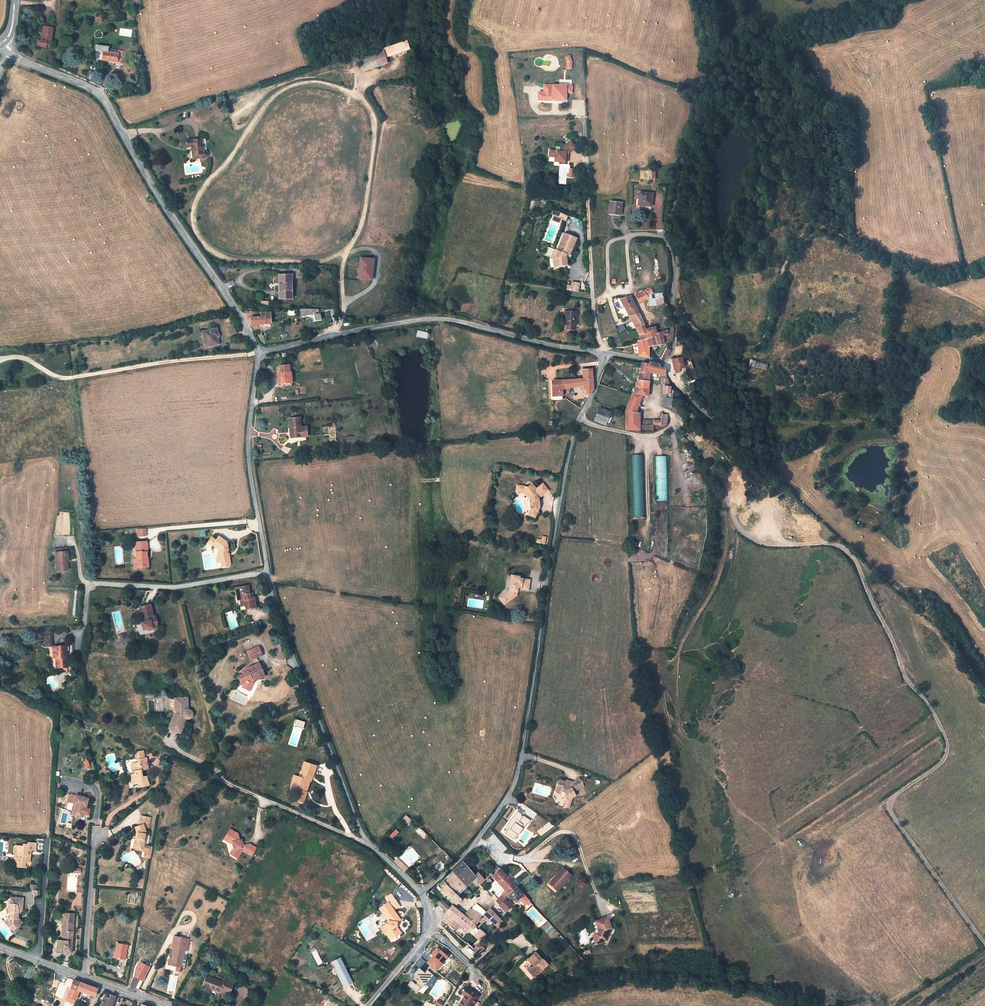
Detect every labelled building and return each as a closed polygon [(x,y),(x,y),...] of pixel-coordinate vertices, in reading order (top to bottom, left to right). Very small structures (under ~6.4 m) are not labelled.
[(40,46),(45,47),(45,45),(50,45),(53,28),(52,28),(43,27),(41,41),(40,46)] [(377,48),(378,52),(383,50),(384,55),(408,47),(406,40),(382,49),(381,47),(377,48)] [(117,54),(116,62),(116,63),(121,64),(122,56),(123,51),(118,50),(104,49),(104,52),(117,54)] [(378,52),(379,54),(362,59),(364,64),(360,65),(361,70),(386,61),(383,50),(378,52)] [(116,62),(117,54),(104,52),(98,51),(97,58),(102,59),(102,60),(116,62)] [(543,93),(538,93),(538,100),(552,101),(552,99),(559,100),(559,101),(565,101),(565,93),(565,92),(559,92),(559,85),(552,85),(552,88),(544,88),(543,93)] [(205,151),(203,151),(201,139),(186,141),(187,147),(191,147),(193,159),(204,158),(206,157),(207,156),(207,155),(207,154),(207,153),(206,152),(205,151)] [(555,150),(549,150),(549,155),(554,156),(554,157),(554,159),(559,159),(559,162),(565,163),(565,161),(568,161),(568,157),(565,157),(565,153),(568,154),(576,147),(570,140),(564,146),(564,147),(560,147),(560,151),(555,151),(555,150)] [(652,194),(639,192),(638,199),(638,200),(638,205),(651,206),(652,194)] [(621,203),(610,202),(608,214),(620,215),(621,209),(621,207),(621,203)] [(567,215),(556,211),(554,215),(562,218),(561,219),(565,220),(567,215)] [(564,233),(562,232),(555,250),(557,250),(564,233)] [(576,238),(564,233),(557,250),(558,251),(555,258),(552,258),(554,267),(566,265),(565,256),(566,254),(568,255),(576,238)] [(555,250),(553,249),(549,259),(552,258),(555,258),(558,251),(557,250),(555,250)] [(376,259),(360,257),(358,280),(374,281),(376,259)] [(291,275),(286,275),(286,274),(285,273),(284,273),(283,274),(283,275),(278,276),(279,298),(287,298),(287,296),(291,296),(291,275)] [(653,294),(651,289),(635,294),(639,303),(647,299),(649,306),(656,306),(655,298),(652,299),(651,294),(653,294)] [(630,296),(619,299),(623,306),(632,302),(630,296)] [(630,316),(635,315),(638,314),(632,302),(623,306),(629,317),(630,316)] [(564,325),(576,325),(577,311),(564,310),(564,325)] [(271,323),(270,313),(260,313),(260,317),(250,317),(250,326),(253,326),(253,324),(258,324),(261,324),(271,323)] [(630,316),(629,317),(638,333),(641,340),(654,336),(653,335),(656,334),(655,329),(654,327),(645,329),(643,325),(642,321),(638,314),(635,315),(630,316)] [(218,343),(217,337),(220,336),(219,333),(217,333),(216,328),(202,331),(205,345),(209,344),(209,346),(218,344),(218,343)] [(641,341),(637,342),(639,355),(648,357),(648,346),(663,344),(663,341),(662,335),(666,335),(666,336),(672,336),(673,329),(670,330),(667,330),(665,330),(662,331),(659,333),(656,334),(653,335),(654,336),(641,340),(641,341)] [(667,356),(670,350),(666,348),(661,357),(662,357),(664,358),(667,356)] [(684,367),(681,357),(672,360),(674,370),(684,367)] [(637,380),(648,381),(649,372),(665,375),(665,374),(664,368),(660,367),(658,364),(649,362),(648,364),(641,363),(639,374),(637,380)] [(567,380),(568,388),(585,385),(586,394),(589,395),(589,394),(593,389),(592,382),(592,380),(592,369),(582,369),(583,378),(576,379),(575,379),(575,380),(567,380)] [(291,382),(290,372),(277,374),(278,383),(283,383),(283,387),(292,386),(291,382)] [(562,399),(561,389),(568,388),(567,380),(551,381),(552,400),(562,399)] [(633,394),(632,394),(625,409),(625,412),(625,413),(626,430),(639,430),(639,425),(639,420),(639,414),(635,412),(641,396),(647,396),(647,392),(651,392),(651,389),(648,388),(648,381),(637,380),(635,388),(633,394)] [(670,389),(670,387),(668,386),(664,386),(663,394),(666,394),(672,394),(673,394),(673,392),(673,390),(671,389),(670,389)] [(604,409),(599,407),(594,421),(606,425),(607,422),(600,420),(603,413),(604,409)] [(609,415),(603,413),(600,420),(607,422),(609,415)] [(289,438),(301,437),(300,418),(289,419),(290,428),(288,429),(289,438)] [(642,454),(631,454),(633,516),(643,516),(642,454)] [(666,501),(665,455),(655,456),(656,504),(653,504),(653,511),(666,511),(666,501)] [(538,499),(548,491),(542,483),(536,489),(532,484),(528,488),(527,487),(524,486),(523,492),(529,499),(531,502),(531,505),(530,509),(528,515),(535,518),(537,512),(539,507),(539,505),(538,504),(537,502),(538,501),(538,499)] [(147,529),(137,529),(137,537),(147,536),(147,529)] [(230,564),(229,558),(228,557),(227,554),(227,551),(228,550),(227,544),(226,543),(227,542),(219,536),(216,540),(211,537),(207,543),(210,545),(212,545),(218,549),(218,552),(217,553),(218,558),(219,558),(220,561),(221,562),(222,567),(229,566),(230,564)] [(146,552),(148,552),(147,541),(137,542),(138,552),(136,552),(136,559),(134,559),(135,566),(142,565),(143,567),(148,567),(148,560),(147,560),(146,558),(147,558),(146,552)] [(68,559),(68,551),(56,552),(55,552),(57,571),(63,570),(63,566),(67,566),(67,562),(67,560),(68,559)] [(521,586),(528,587),(530,580),(519,578),(519,576),(512,575),(509,591),(502,596),(507,602),(516,595),(517,590),(519,590),(519,589),(520,589),(521,586)] [(249,593),(248,586),(235,588),(237,600),(240,600),(240,603),(244,602),(245,606),(246,609),(256,607),(254,597),(252,597),(250,597),(249,593)] [(141,607),(144,619),(145,619),(145,621),(143,622),(141,622),(144,631),(148,630),(157,627),(159,626),(156,616),(154,616),(151,605),(141,607)] [(53,646),(51,635),(44,637),(44,645),(48,645),(48,647),(53,646)] [(56,658),(56,668),(67,668),(67,654),(66,654),(66,651),(67,651),(67,646),(53,646),(53,658),(56,658)] [(258,647),(247,652),(250,660),(262,655),(258,647)] [(259,664),(247,668),(248,669),(245,670),(246,671),(243,673),(243,674),(238,676),(242,685),(248,682),(247,680),(251,678),(252,681),(264,675),(259,664)] [(188,710),(187,698),(175,698),(175,712),(169,728),(180,733),(186,718),(189,718),(190,718),(191,716),(192,715),(192,713),(191,711),(190,711),(188,710)] [(295,725),(303,728),(305,722),(297,720),(295,725)] [(144,758),(143,751),(135,752),(136,760),(139,759),(139,762),(139,765),(133,767),(135,774),(133,774),(131,775),(132,779),(133,779),(134,784),(137,783),(138,787),(148,785),(146,776),(142,777),(141,770),(148,769),(146,758),(144,758)] [(139,765),(139,762),(131,764),(133,774),(135,774),(133,767),(139,765)] [(312,777),(315,766),(304,762),(301,773),(303,774),(302,778),(294,775),(293,779),(294,780),(292,785),(306,790),(309,781),(310,779),(309,779),(310,776),(312,777)] [(573,782),(570,781),(569,784),(565,783),(564,781),(560,780),(557,782),(556,787),(557,790),(564,792),(566,795),(564,796),(566,800),(572,797),(575,795),(573,792),(583,786),(579,778),(573,782)] [(562,797),(564,796),(566,795),(564,792),(557,790),(556,787),(555,789),(556,792),(560,793),(562,797)] [(75,795),(69,794),(68,800),(67,802),(73,804),(75,795)] [(88,798),(75,795),(73,804),(75,804),(73,815),(82,817),(84,808),(83,808),(83,806),(84,806),(86,807),(88,798)] [(514,841),(530,819),(517,809),(501,832),(514,841)] [(148,828),(151,818),(141,816),(139,826),(143,824),(145,829),(148,828)] [(139,826),(135,827),(137,832),(135,839),(137,839),(137,843),(135,843),(134,848),(136,848),(145,850),(152,851),(152,847),(144,846),(145,841),(144,841),(145,834),(146,834),(145,829),(143,824),(139,826)] [(242,843),(241,839),(239,840),(238,833),(230,829),(225,838),(232,842),(234,850),(232,855),(238,858),(242,850),(252,856),(256,848),(249,843),(243,845),(241,845),(240,843),(242,843)] [(232,842),(225,838),(224,839),(230,843),(232,850),(230,854),(232,855),(234,850),(232,842)] [(23,844),(23,846),(18,846),(18,854),(15,853),(14,859),(18,864),(18,867),(25,867),(25,862),(29,862),(30,862),(30,855),(29,855),(30,850),(31,851),(35,851),(36,843),(28,842),(28,844),(23,844)] [(397,859),(394,862),(395,861),(397,863),(396,864),(400,867),(402,865),(397,859)] [(474,875),(462,862),(452,871),(453,873),(465,885),(467,883),(475,876),(474,875)] [(499,868),(492,875),(505,890),(508,894),(516,887),(499,868)] [(571,875),(562,868),(555,875),(557,877),(550,884),(557,891),(571,875)] [(453,873),(452,871),(442,881),(444,883),(453,873)] [(446,884),(456,894),(462,888),(465,885),(453,873),(444,883),(446,884)] [(557,877),(555,875),(549,883),(550,884),(557,877)] [(440,888),(456,904),(459,903),(461,899),(456,894),(446,884),(444,883),(442,881),(436,887),(438,889),(440,888)] [(526,898),(522,894),(516,887),(508,894),(516,902),(517,901),(520,897),(521,899),(524,901),(526,898)] [(388,902),(388,903),(394,898),(391,894),(385,899),(388,902)] [(505,898),(501,895),(498,899),(494,895),(491,897),(496,901),(499,905),(505,898)] [(19,926),(19,919),(18,919),(18,915),(18,913),(20,913),(22,911),(23,905),(22,905),(22,898),(11,897),(8,900),(8,910),(10,912),(10,913),(10,918),(9,918),(9,926),(11,928),(16,929),(19,926)] [(388,903),(394,910),(400,906),(394,898),(388,903)] [(508,902),(505,898),(499,905),(504,911),(505,909),(506,909),(508,911),(512,906),(508,902)] [(455,920),(469,932),(475,925),(464,916),(451,905),(449,907),(441,900),(440,901),(437,904),(443,910),(445,911),(446,912),(449,915),(451,917),(455,920)] [(385,925),(384,928),(382,930),(385,934),(386,934),(390,940),(401,933),(397,927),(396,926),(397,922),(398,921),(400,919),(394,910),(388,903),(388,902),(379,908),(383,914),(382,915),(385,919),(386,918),(388,920),(387,924),(385,924),(385,925)] [(489,920),(495,914),(490,908),(484,915),(489,920)] [(475,925),(481,918),(470,909),(464,916),(475,925)] [(56,950),(72,951),(74,914),(63,913),(62,940),(56,940),(56,950)] [(500,919),(495,914),(489,920),(495,925),(500,919)] [(609,925),(607,918),(598,922),(600,927),(598,932),(592,934),(595,943),(605,939),(608,931),(607,930),(609,925)] [(481,941),(486,935),(481,930),(476,937),(480,941),(481,941)] [(189,939),(174,936),(172,948),(174,948),(172,957),(172,958),(173,958),(173,959),(170,959),(169,965),(177,966),(181,967),(184,951),(187,951),(189,939)] [(473,949),(476,953),(482,946),(484,944),(481,941),(480,941),(473,949)] [(128,945),(117,943),(115,951),(114,958),(125,959),(128,945)] [(437,971),(450,956),(438,946),(431,953),(433,955),(427,962),(437,971)] [(547,964),(542,959),(542,960),(534,952),(528,958),(535,966),(532,969),(529,972),(534,977),(543,969),(542,968),(547,964)] [(341,958),(332,962),(337,973),(338,972),(345,986),(352,983),(341,958)] [(140,962),(133,976),(143,981),(150,967),(140,962)] [(422,994),(436,978),(428,971),(426,972),(421,968),(415,974),(420,978),(416,983),(412,980),(408,985),(418,993),(419,991),(422,994)] [(224,980),(223,982),(206,976),(201,988),(209,991),(210,988),(220,992),(220,990),(229,993),(233,983),(224,980)] [(79,990),(78,990),(80,982),(73,980),(70,988),(67,996),(69,997),(75,999),(76,1000),(79,991),(79,990)] [(97,989),(80,982),(78,990),(79,990),(79,991),(95,996),(97,989)] [(465,988),(462,993),(465,995),(458,1005),(472,1005),(478,996),(465,988)] [(100,1005),(111,1005),(115,996),(110,995),(108,999),(103,997),(100,1005)]
